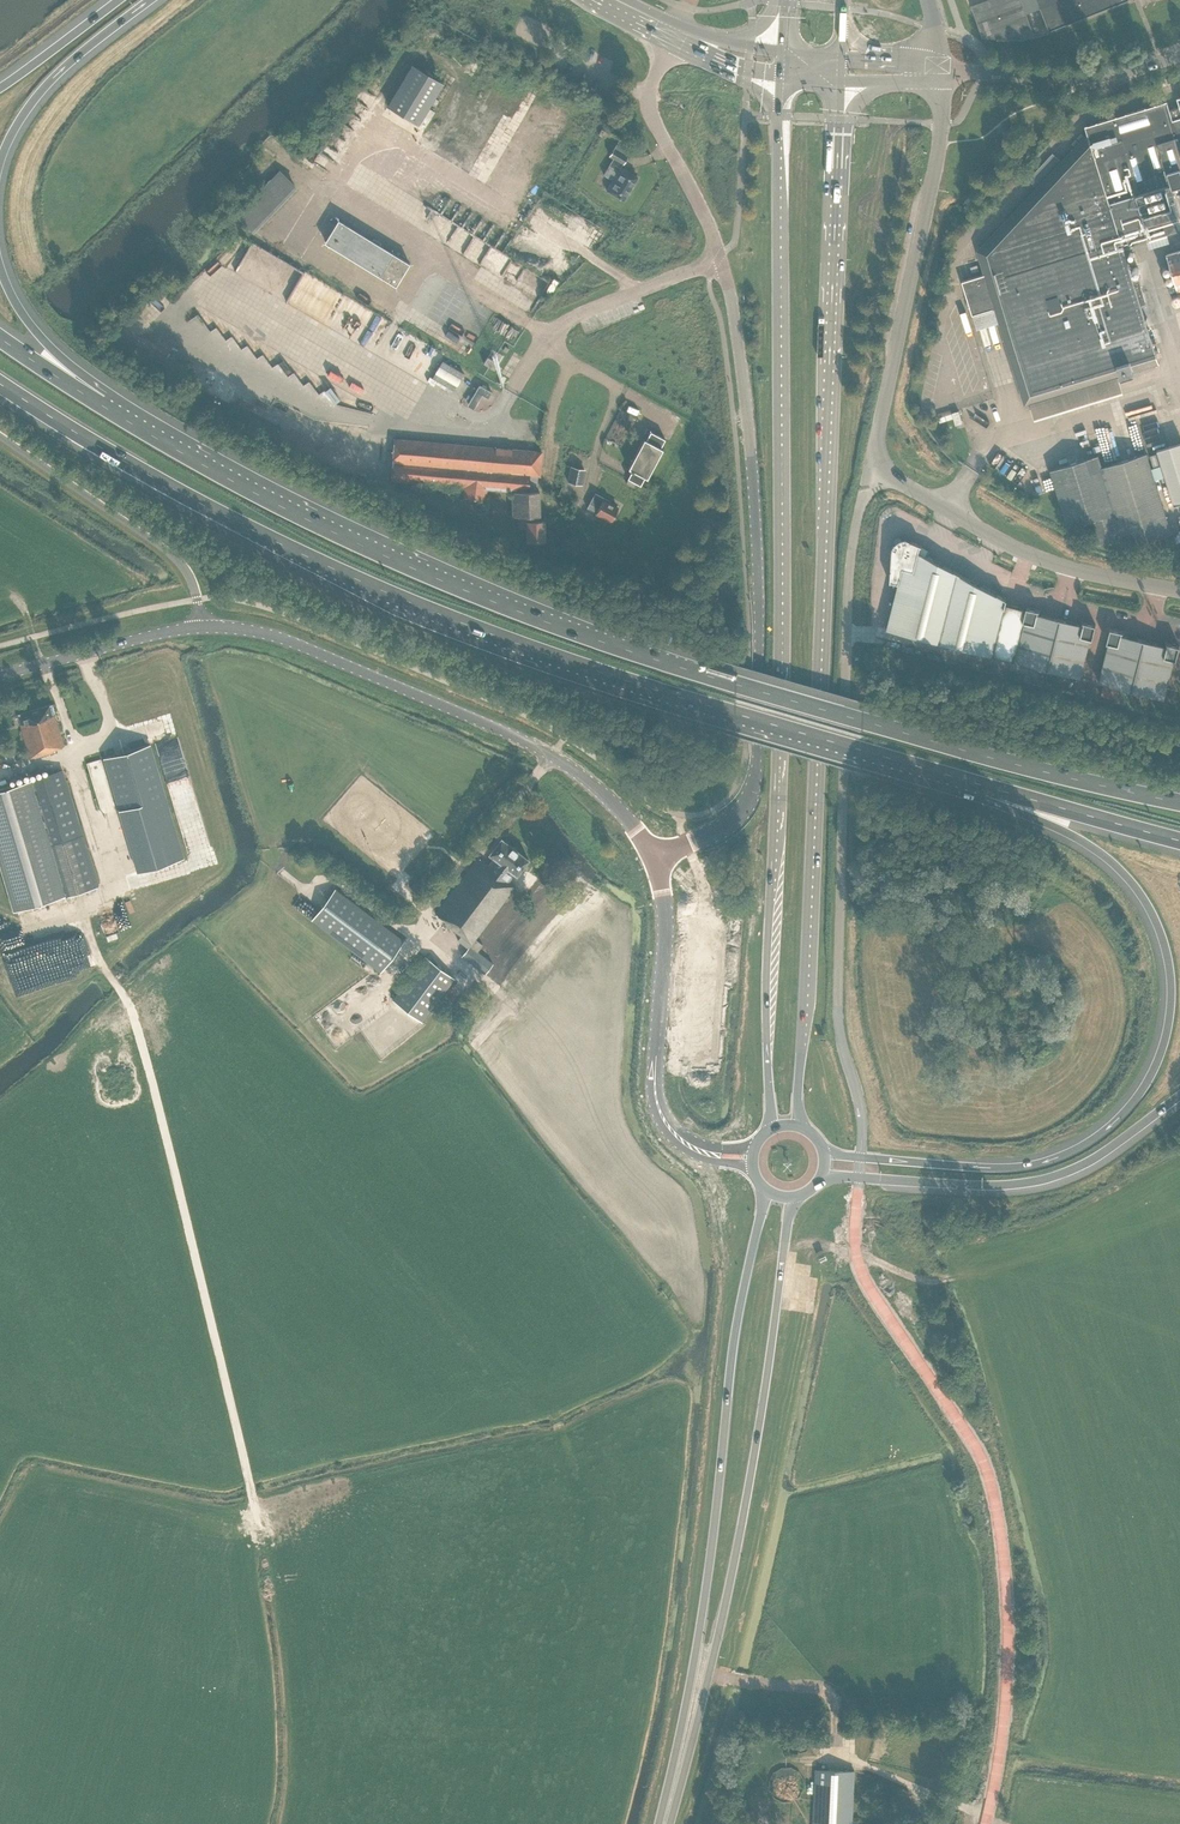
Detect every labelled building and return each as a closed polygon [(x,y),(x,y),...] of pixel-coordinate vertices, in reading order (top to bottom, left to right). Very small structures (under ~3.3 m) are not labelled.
[(984,35),(1023,38),(1034,34),(1026,10),(1022,0),(971,0),(984,35)] [(1026,10),(1041,5),(1050,29),(1124,0),(1022,0),(1026,10)] [(450,48),(418,102),(612,216),(628,307),(666,301),(666,304),(672,303),(671,300),(681,298),(667,219),(665,205),(662,193),(657,182),(651,173),(641,162),(634,156),(450,48)] [(1177,98),(1179,106),(1169,109),(1167,101),(1085,126),(1088,135),(978,251),(985,274),(962,281),(972,314),(995,307),(1025,404),(1121,375),(1121,377),(1134,373),(1133,371),(1159,363),(1141,305),(1146,303),(1139,279),(1135,267),(1130,268),(1123,247),(1179,230),(1177,221),(1179,220),(1179,213),(1172,188),(1179,186),(1179,97),(1177,98)] [(254,227),(297,180),(279,163),(236,210),(254,227)] [(346,227),(327,259),(343,268),(336,280),(471,359),(497,315),(346,227)] [(1167,255),(1177,291),(1179,290),(1179,251),(1167,255)] [(443,356),(432,373),(454,386),(465,369),(443,356)] [(498,364),(487,357),(484,363),(494,370),(498,364)] [(481,392),(488,396),(493,386),(479,380),(468,402),(474,405),(481,392)] [(621,447),(637,418),(620,409),(605,438),(621,447)] [(955,426),(962,424),(959,412),(952,413),(955,426)] [(665,439),(650,431),(646,439),(645,439),(629,468),(633,470),(628,478),(630,479),(627,484),(634,487),(636,483),(640,484),(644,476),(647,477),(663,448),(660,447),(665,439)] [(541,472),(543,445),(394,435),(391,477),(464,482),(463,493),(487,495),(488,485),(514,486),(512,510),(527,511),(525,533),(545,534),(547,511),(540,510),(542,483),(529,483),(530,471),(541,472)] [(1158,450),(1174,504),(1179,502),(1179,443),(1158,450)] [(1172,533),(1147,454),(1119,462),(1116,452),(1098,457),(1097,456),(1050,472),(1069,529),(1092,522),(1099,545),(1123,537),(1126,548),(1172,533)] [(1153,468),(1159,466),(1156,454),(1150,456),(1153,468)] [(569,462),(569,478),(584,479),(585,463),(569,462)] [(587,506),(612,516),(619,499),(594,489),(587,506)] [(900,577),(887,629),(992,656),(1015,661),(1025,621),(1023,621),(1026,609),(1005,604),(1006,599),(919,552),(920,545),(911,541),(909,540),(907,540),(905,539),(902,540),(900,541),(897,542),(895,545),(894,547),(893,550),(891,575),(900,577)] [(1015,661),(1015,662),(1048,670),(1060,620),(1038,614),(1039,610),(1026,607),(1026,609),(1023,621),(1025,621),(1015,661)] [(1060,620),(1048,670),(1081,678),(1091,639),(1092,639),(1096,625),(1084,622),(1083,625),(1060,620)] [(1131,691),(1144,641),(1121,635),(1122,631),(1110,628),(1107,643),(1109,643),(1099,683),(1131,691)] [(1167,646),(1144,641),(1131,691),(1164,699),(1174,660),(1176,660),(1179,646),(1168,643),(1167,646)] [(54,749),(64,747),(57,722),(57,723),(55,716),(52,704),(17,714),(30,758),(55,751),(54,749)] [(183,859),(149,745),(104,758),(138,872),(183,859)] [(63,770),(31,779),(31,780),(0,789),(0,867),(13,911),(65,896),(65,897),(98,887),(63,770)] [(516,875),(528,859),(501,838),(489,854),(490,855),(494,858),(488,865),(478,858),(436,914),(446,922),(444,923),(461,936),(458,940),(468,948),(461,957),(485,975),(493,963),(477,951),(482,945),(475,939),(515,886),(509,881),(515,873),(516,875)] [(404,941),(335,890),(312,921),(380,972),(404,941)] [(453,980),(424,957),(392,999),(421,1022),(453,980)] [(853,1771),(815,1769),(813,1823),(851,1823),(853,1771)]
